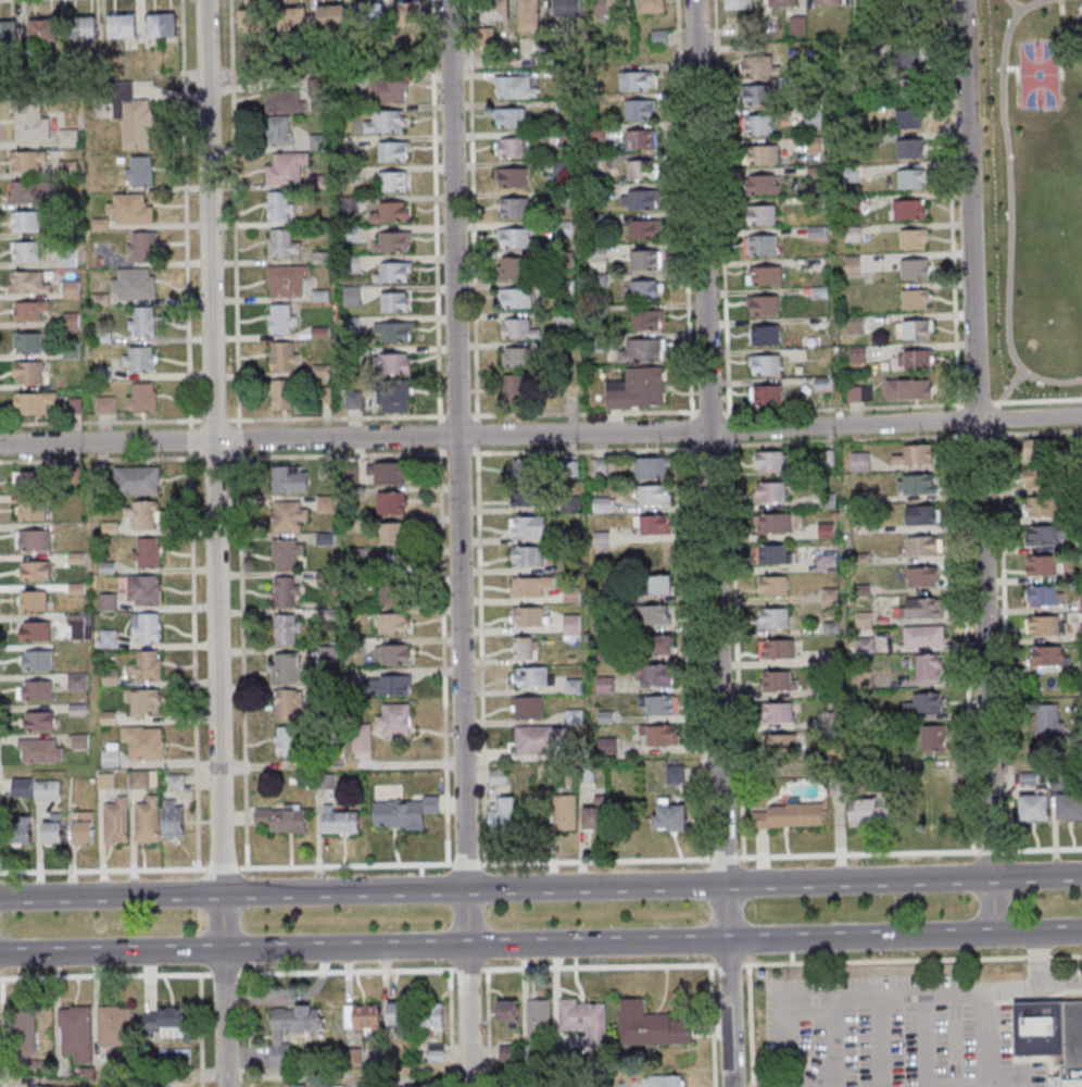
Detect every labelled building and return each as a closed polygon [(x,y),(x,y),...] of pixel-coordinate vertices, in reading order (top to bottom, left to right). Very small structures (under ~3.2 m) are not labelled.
[(380,2),(380,25),(354,26),(354,3),(355,3),(355,1),(362,1),(362,2),(372,2),(372,0),(378,0),(378,2),(380,2)] [(419,0),(420,23),(393,24),(392,1),(419,0)] [(479,21),(478,0),(505,0),(506,20),(479,21)] [(517,32),(537,32),(537,0),(516,0),(517,32)] [(553,16),(552,0),(578,0),(579,16),(553,16)] [(594,15),(594,0),(620,0),(620,14),(594,15)] [(636,13),(663,12),(662,0),(635,0),(636,13)] [(724,9),(751,8),(750,0),(723,0),(724,9)] [(340,3),(341,27),(316,28),(315,5),(340,3)] [(276,8),(277,30),(304,29),(303,7),(276,8)] [(236,9),(237,32),(264,30),(263,8),(236,9)] [(131,13),(134,36),(108,38),(105,15),(131,13)] [(172,13),(173,35),(147,37),(146,14),(172,13)] [(92,15),(93,38),(67,40),(66,17),(92,15)] [(776,15),(777,30),(763,32),(763,16),(776,15)] [(788,17),(788,35),(804,34),(803,16),(788,17)] [(53,18),(54,40),(27,41),(26,20),(53,18)] [(14,42),(13,21),(0,21),(0,43),(14,42)] [(491,27),(492,46),(473,47),(471,28),(491,27)] [(665,29),(665,46),(650,47),(649,30),(665,29)] [(880,46),(880,57),(863,58),(863,46),(880,46)] [(891,49),(892,68),(916,67),(916,62),(918,62),(918,49),(891,49)] [(741,57),(741,62),(740,62),(740,76),(778,75),(778,66),(770,66),(770,55),(741,57)] [(553,67),(553,79),(569,78),(568,67),(553,67)] [(617,72),(617,90),(646,90),(646,80),(649,80),(649,72),(617,72)] [(491,76),(514,76),(514,75),(528,75),(528,87),(536,87),(536,97),(528,97),(528,99),(512,99),(512,98),(496,98),(495,85),(491,85),(491,76)] [(304,97),(304,77),(325,77),(325,96),(307,96),(307,97),(304,97)] [(353,88),(353,77),(336,78),(336,88),(353,88)] [(777,77),(777,89),(793,89),(793,77),(777,77)] [(893,79),(894,99),(919,98),(919,78),(893,79)] [(368,80),(405,79),(405,88),(402,88),(403,102),(368,103),(368,101),(360,101),(358,93),(369,93),(368,80)] [(110,82),(129,82),(130,100),(146,100),(146,109),(150,109),(150,129),(147,129),(147,149),(121,149),(119,118),(111,118),(110,82)] [(738,86),(769,85),(770,104),(742,105),(741,96),(738,96),(738,86)] [(261,90),(281,90),(281,89),(297,89),(297,101),(303,101),(303,111),(298,111),(298,112),(273,112),(273,113),(268,113),(268,112),(266,112),(266,113),(264,113),(264,98),(261,98),(261,90)] [(5,96),(38,95),(38,117),(47,117),(48,140),(38,140),(38,142),(12,143),(11,112),(5,112),(5,96)] [(553,100),(553,112),(568,112),(568,100),(553,100)] [(622,100),(622,120),(654,120),(654,100),(622,100)] [(803,129),(802,108),(818,107),(819,128),(803,129)] [(494,118),(494,128),(524,128),(524,108),(491,108),(491,118),(494,118)] [(893,110),(893,129),(918,128),(918,123),(920,123),(919,109),(893,110)] [(369,121),(369,111),(400,110),(400,116),(404,116),(404,126),(401,126),(401,132),(361,132),(361,121),(369,121)] [(263,116),(286,115),(286,135),(290,135),(290,146),(266,146),(266,136),(263,136),(263,116)] [(741,115),(770,115),(770,117),(777,117),(777,125),(770,125),(770,135),(741,135),(741,115)] [(603,124),(603,140),(583,141),(583,124),(603,124)] [(55,129),(55,148),(75,147),(75,129),(55,129)] [(622,130),(624,150),(652,149),(651,129),(622,130)] [(554,147),(553,132),(569,130),(569,147),(554,147)] [(307,134),(307,150),(324,150),(324,134),(307,134)] [(805,137),(805,153),(821,152),(820,136),(805,137)] [(498,138),(498,142),(495,141),(495,158),(523,158),(523,147),(529,147),(529,138),(523,138),(498,138)] [(894,140),(895,159),(921,158),(920,154),(924,154),(924,145),(921,145),(921,139),(894,140)] [(375,142),(376,161),(404,161),(403,151),(407,151),(407,141),(375,142)] [(776,145),(776,164),(747,165),(746,154),(743,154),(743,146),(776,145)] [(9,151),(10,171),(37,171),(37,162),(43,162),(43,150),(9,151)] [(269,152),(270,165),(263,165),(263,185),(299,184),(298,164),(306,164),(306,152),(269,152)] [(603,154),(604,171),(586,171),(584,154),(603,154)] [(128,157),(148,155),(148,165),(150,165),(150,186),(129,187),(129,178),(123,178),(123,168),(128,168),(128,157)] [(55,161),(56,177),(75,176),(75,161),(55,161)] [(551,161),(552,182),(570,180),(569,161),(551,161)] [(625,161),(650,161),(650,163),(652,163),(653,179),(625,180),(625,161)] [(805,167),(805,178),(821,178),(821,166),(805,167)] [(855,166),(856,183),(840,183),(840,166),(855,166)] [(492,168),(525,167),(525,187),(495,188),(494,185),(493,180),(495,178),(492,178),(492,168)] [(895,170),(895,189),(920,189),(919,183),(922,183),(921,168),(917,168),(917,170),(895,170)] [(376,172),(376,191),(405,191),(405,189),(408,189),(408,173),(406,173),(406,171),(376,172)] [(306,175),(306,190),(325,190),(325,175),(306,175)] [(746,178),(746,176),(772,175),(772,184),(779,184),(779,195),(745,196),(744,178),(746,178)] [(9,182),(10,193),(4,193),(4,203),(55,202),(55,180),(9,182)] [(265,191),(285,190),(285,203),(291,203),(291,213),(286,213),(286,221),(265,222),(265,207),(263,207),(263,201),(265,201),(265,191)] [(626,196),(626,191),(656,190),(657,200),(653,200),(655,202),(655,205),(653,208),(653,209),(626,210),(626,205),(618,205),(618,196),(626,196)] [(111,193),(141,192),(141,201),(143,201),(143,205),(151,205),(151,224),(115,224),(115,221),(111,221),(111,214),(104,214),(104,203),(111,203),(111,193)] [(354,195),(355,213),(339,214),(339,196),(354,195)] [(805,197),(806,210),(826,209),(825,197),(805,197)] [(857,214),(856,197),(840,198),(841,215),(857,214)] [(498,199),(498,217),(526,217),(526,198),(498,199)] [(891,210),(891,201),(921,199),(922,218),(885,220),(885,210),(891,210)] [(377,212),(376,202),(402,201),(402,204),(404,204),(405,221),(367,222),(367,212),(377,212)] [(773,224),(773,205),(745,207),(746,225),(773,224)] [(8,211),(38,211),(38,212),(43,212),(43,222),(38,222),(38,232),(14,232),(14,233),(10,233),(10,226),(9,226),(8,211)] [(602,214),(603,225),(587,226),(587,214),(602,214)] [(105,218),(105,229),(89,229),(89,218),(105,218)] [(658,220),(659,239),(627,240),(626,221),(658,220)] [(553,222),(553,238),(570,238),(570,221),(553,222)] [(356,226),(356,241),(340,242),(340,226),(356,226)] [(806,226),(806,238),(823,238),(822,226),(806,226)] [(857,226),(858,242),(842,243),(841,227),(857,226)] [(494,229),(527,228),(527,238),(534,238),(534,248),(499,249),(499,246),(496,246),(496,239),(494,239),(494,229)] [(896,229),(923,228),(924,242),(921,242),(921,249),(897,250),(896,229)] [(268,238),(268,229),(289,229),(289,242),(298,241),(298,253),(289,254),(289,259),(265,260),(265,238),(268,238)] [(129,232),(153,232),(154,246),(149,246),(150,262),(130,262),(130,253),(125,253),(125,245),(129,245),(129,232)] [(377,241),(376,232),(408,232),(408,241),(405,241),(406,243),(406,247),(405,249),(405,251),(369,252),(369,241),(377,241)] [(773,235),(775,254),(746,255),(745,236),(773,235)] [(11,261),(10,259),(10,254),(10,253),(9,253),(8,241),(37,241),(37,260),(11,261)] [(604,262),(604,246),(581,246),(581,262),(604,262)] [(58,267),(59,247),(74,247),(74,267),(58,267)] [(627,251),(628,270),(656,270),(655,250),(627,251)] [(310,255),(310,252),(326,251),(326,263),(309,264),(309,255),(310,255)] [(846,275),(861,275),(860,256),(846,256),(846,275)] [(356,257),(357,273),(342,273),(341,257),(356,257)] [(499,266),(493,266),(493,280),(501,280),(501,279),(508,279),(508,278),(517,278),(517,258),(507,258),(507,257),(499,257),(499,266)] [(924,259),(926,278),(898,279),(897,260),(924,259)] [(377,262),(377,273),(370,273),(370,282),(405,282),(405,272),(410,272),(410,262),(377,262)] [(264,265),(269,265),(269,266),(307,265),(307,279),(300,279),(300,297),(272,297),(273,299),(268,299),(268,287),(264,287),(264,265)] [(746,267),(779,266),(779,285),(750,286),(750,275),(746,275),(746,267)] [(147,267),(147,276),(152,276),(152,299),(116,299),(116,292),(109,293),(109,279),(115,279),(115,268),(147,267)] [(10,272),(40,272),(40,285),(48,284),(48,292),(7,293),(5,285),(10,284),(10,272)] [(604,274),(604,286),(588,286),(587,275),(604,274)] [(61,280),(61,297),(76,297),(76,280),(61,280)] [(556,280),(556,298),(573,298),(571,280),(556,280)] [(660,283),(653,283),(653,280),(628,280),(629,300),(656,300),(656,291),(660,291),(660,283)] [(357,286),(358,304),(341,305),(341,286),(357,286)] [(809,287),(809,298),(825,298),(825,287),(809,287)] [(495,299),(494,288),(529,288),(529,308),(499,308),(499,299),(495,299)] [(309,290),(309,301),(327,301),(327,289),(309,290)] [(898,290),(926,289),(927,303),(923,303),(924,309),(899,310),(898,290)] [(378,292),(378,312),(406,312),(406,295),(403,295),(403,291),(378,292)] [(90,293),(90,305),(106,305),(106,293),(90,293)] [(743,296),(776,296),(777,315),(748,315),(748,307),(743,307),(743,296)] [(12,302),(12,303),(12,304),(12,307),(13,309),(11,309),(12,313),(11,314),(10,317),(11,320),(11,322),(38,321),(38,311),(46,311),(46,301),(12,302)] [(268,304),(288,303),(288,316),(293,316),(293,325),(288,325),(288,334),(267,335),(267,320),(265,320),(265,313),(268,313),(268,304)] [(604,304),(604,314),(587,315),(587,304),(604,304)] [(130,307),(151,307),(151,315),(152,315),(152,337),(131,337),(131,329),(125,329),(125,320),(130,320),(130,307)] [(660,310),(662,320),(657,320),(658,322),(658,325),(657,327),(657,329),(630,330),(629,311),(660,310)] [(555,324),(554,312),(571,311),(571,324),(555,324)] [(61,313),(61,328),(76,328),(76,313),(61,313)] [(859,315),(860,335),(845,336),(844,316),(859,315)] [(356,316),(357,334),(342,335),(341,317),(356,316)] [(502,324),(502,318),(527,318),(528,329),(538,329),(538,338),(500,339),(499,324),(502,324)] [(901,324),(894,324),(894,339),(901,339),(901,340),(928,339),(928,320),(910,320),(910,321),(901,321),(901,324)] [(370,323),(411,322),(411,332),(406,332),(408,335),(408,338),(406,339),(406,341),(393,341),(393,342),(379,342),(378,333),(372,333),(370,323)] [(748,326),(748,346),(777,345),(777,325),(748,326)] [(310,327),(310,339),(327,339),(327,327),(310,327)] [(91,343),(91,332),(109,332),(109,343),(91,343)] [(11,333),(38,333),(38,341),(47,341),(47,351),(39,351),(39,352),(13,352),(13,348),(11,348),(11,333)] [(663,338),(663,350),(659,350),(659,362),(629,362),(629,363),(616,363),(616,350),(624,350),(624,339),(663,338)] [(61,342),(61,359),(77,359),(77,342),(61,342)] [(268,342),(290,342),(290,353),(298,353),(298,365),(291,365),(291,373),(267,374),(267,352),(268,352),(268,342)] [(545,342),(546,354),(562,353),(562,342),(545,342)] [(863,346),(864,362),(848,363),(847,347),(863,346)] [(119,355),(126,355),(126,347),(149,347),(149,354),(152,354),(152,364),(149,364),(149,371),(127,372),(127,365),(119,365),(119,355)] [(357,347),(357,359),(342,359),(342,348),(357,347)] [(527,348),(528,367),(500,367),(500,348),(527,348)] [(901,351),(901,354),(895,354),(895,366),(901,366),(902,371),(928,370),(928,357),(929,357),(928,350),(901,351)] [(376,354),(405,353),(405,358),(407,358),(408,374),(377,374),(377,365),(372,365),(370,357),(376,357),(376,354)] [(745,355),(746,366),(750,366),(748,368),(748,372),(751,374),(751,375),(778,374),(778,354),(745,355)] [(39,361),(40,384),(14,384),(14,377),(11,377),(11,362),(39,361)] [(310,365),(310,377),(328,377),(328,365),(310,365)] [(109,366),(109,380),(92,382),(92,366),(109,366)] [(604,382),(604,409),(629,409),(629,407),(662,405),(660,366),(637,366),(637,367),(624,367),(624,382),(604,382)] [(500,384),(498,384),(498,390),(501,390),(501,404),(527,403),(527,388),(520,388),(520,374),(500,375),(500,384)] [(812,378),(813,390),(828,389),(828,377),(812,378)] [(882,380),(926,378),(927,385),(929,385),(929,399),(883,401),(882,380)] [(269,410),(289,410),(289,401),(295,401),(294,391),(289,392),(289,379),(265,379),(265,395),(269,395),(269,410)] [(406,379),(406,386),(408,386),(408,395),(405,395),(406,412),(379,413),(379,404),(374,404),(373,380),(406,379)] [(129,397),(129,383),(150,383),(150,391),(153,391),(153,413),(130,413),(130,408),(124,408),(124,397),(129,397)] [(751,386),(751,405),(779,404),(779,385),(751,386)] [(844,386),(844,402),(871,402),(870,386),(844,386)] [(329,387),(329,404),(317,404),(316,388),(329,387)] [(342,391),(342,410),(360,410),(360,391),(342,391)] [(12,393),(53,393),(53,404),(45,404),(45,414),(12,415),(12,393)] [(78,396),(78,414),(60,414),(60,396),(78,396)] [(93,398),(93,414),(113,414),(113,398),(93,398)] [(1023,454),(1022,440),(1050,439),(1050,447),(1056,447),(1057,457),(1050,457),(1050,459),(1026,460),(1026,454),(1023,454)] [(928,445),(929,450),(930,450),(932,452),(932,457),(930,459),(929,459),(929,463),(889,465),(889,455),(901,454),(899,446),(928,445)] [(753,452),(754,470),(756,470),(756,472),(781,471),(781,465),(788,465),(788,455),(781,455),(781,452),(753,452)] [(867,452),(868,472),(848,473),(847,453),(867,452)] [(632,479),(631,459),(663,458),(668,458),(668,466),(665,466),(665,478),(632,479)] [(509,466),(507,466),(508,483),(538,482),(538,459),(509,460),(509,466)] [(589,459),(590,476),(605,475),(604,459),(589,459)] [(576,460),(576,476),(559,477),(558,460),(576,460)] [(372,465),(372,463),(401,462),(401,471),(404,471),(404,480),(401,480),(401,485),(374,485),(374,475),(364,476),(364,465),(372,465)] [(317,463),(317,480),(329,480),(329,463),(317,463)] [(105,464),(106,483),(93,484),(93,464),(105,464)] [(355,465),(355,482),(344,482),(344,465),(355,465)] [(79,466),(80,483),(67,483),(66,466),(79,466)] [(111,467),(158,466),(158,485),(155,485),(155,495),(112,496),(111,467)] [(269,466),(269,493),(305,493),(305,473),(297,473),(297,466),(269,466)] [(1021,468),(1049,467),(1049,487),(1026,488),(1026,484),(1021,485),(1021,468)] [(14,472),(14,489),(45,489),(45,471),(14,472)] [(901,476),(930,475),(930,485),(933,485),(933,495),(901,496),(901,490),(895,490),(895,480),(901,480),(901,476)] [(754,483),(755,492),(750,492),(751,502),(783,501),(783,483),(754,483)] [(599,493),(599,484),(590,485),(591,493),(599,493)] [(636,486),(636,505),(669,504),(668,495),(666,495),(665,490),(663,490),(663,485),(636,486)] [(361,487),(362,499),(345,499),(345,487),(361,487)] [(511,498),(508,498),(508,507),(546,505),(546,487),(511,487),(511,498)] [(850,492),(850,504),(866,503),(866,491),(850,492)] [(375,492),(375,515),(402,515),(402,505),(404,505),(404,498),(402,498),(402,492),(375,492)] [(817,493),(817,508),(833,508),(832,493),(817,493)] [(315,497),(315,512),(331,512),(331,496),(315,497)] [(558,513),(577,513),(577,496),(558,497),(558,513)] [(590,498),(606,498),(606,499),(613,499),(613,512),(606,512),(606,514),(590,514),(590,498)] [(1026,498),(1026,517),(1054,516),(1054,498),(1026,498)] [(15,502),(16,513),(15,514),(15,518),(16,521),(42,521),(41,501),(15,502)] [(130,507),(129,501),(154,501),(154,512),(152,512),(153,529),(130,529),(130,514),(121,514),(121,507),(130,507)] [(270,502),(298,501),(298,509),(305,509),(305,522),(298,522),(298,533),(270,533),(270,502)] [(904,507),(904,526),(933,525),(932,505),(904,507)] [(1073,511),(1081,510),(1081,522),(1074,522),(1073,511)] [(755,524),(758,524),(757,514),(788,514),(789,532),(755,533),(755,524)] [(669,524),(669,535),(637,536),(637,527),(630,527),(630,516),(664,515),(664,524),(669,524)] [(513,517),(513,527),(511,527),(508,530),(508,534),(512,537),(543,537),(543,536),(549,536),(549,526),(542,527),(542,517),(513,517)] [(345,518),(345,529),(362,529),(362,518),(345,518)] [(115,522),(115,535),(100,535),(100,523),(115,522)] [(380,545),(405,545),(405,529),(402,529),(402,523),(380,523),(380,545)] [(816,524),(816,539),(832,539),(831,524),(816,524)] [(1026,526),(1027,537),(1023,537),(1023,546),(1056,545),(1056,540),(1062,540),(1061,530),(1055,530),(1055,526),(1026,526)] [(16,530),(16,551),(48,550),(47,530),(16,530)] [(558,533),(558,545),(576,544),(576,532),(558,533)] [(606,532),(607,553),(591,553),(591,533),(606,532)] [(314,534),(314,546),(331,545),(331,534),(314,534)] [(1073,551),(1081,551),(1081,534),(1072,535),(1073,551)] [(905,537),(934,536),(935,552),(932,552),(932,555),(906,557),(905,537)] [(135,538),(154,538),(154,547),(156,547),(156,569),(135,569),(135,561),(129,561),(129,551),(135,551),(135,538)] [(269,540),(293,539),(293,545),(300,545),(300,557),(294,557),(294,570),(273,570),(273,562),(269,562),(269,540)] [(756,546),(756,565),(793,564),(793,553),(784,553),(784,546),(756,546)] [(509,548),(540,547),(541,566),(528,566),(526,569),(523,569),(520,567),(513,567),(513,563),(509,563),(509,548)] [(362,548),(362,560),(347,560),(347,549),(362,548)] [(65,553),(66,565),(81,565),(81,553),(65,553)] [(868,553),(868,565),(853,566),(852,553),(868,553)] [(377,555),(403,554),(403,558),(410,558),(410,573),(377,574),(377,555)] [(815,555),(815,572),(833,571),(833,555),(815,555)] [(1024,560),(1027,557),(1055,555),(1055,563),(1060,563),(1061,573),(1055,573),(1055,575),(1024,576),(1024,566),(1027,566),(1023,564),(1024,560)] [(18,562),(48,561),(48,580),(20,582),(20,576),(16,574),(16,571),(18,567),(18,562)] [(112,562),(112,574),(97,574),(97,562),(112,562)] [(905,569),(905,587),(933,586),(933,583),(936,582),(936,566),(905,569)] [(314,571),(315,588),(331,588),(331,571),(314,571)] [(115,577),(125,577),(124,576),(154,575),(154,584),(158,584),(158,605),(134,607),(134,601),(125,601),(125,589),(115,589),(115,577)] [(668,575),(668,595),(640,595),(640,576),(668,575)] [(784,576),(785,596),(762,597),(760,594),(757,594),(757,577),(784,576)] [(272,577),(292,577),(292,585),(298,585),(298,595),(291,595),(292,607),(273,608),(272,598),(269,598),(269,592),(272,592),(272,577)] [(509,578),(509,587),(507,587),(507,597),(540,597),(540,588),(551,588),(551,577),(538,577),(538,578),(509,578)] [(364,578),(364,589),(348,589),(348,578),(364,578)] [(65,584),(66,596),(81,595),(81,584),(65,584)] [(377,586),(411,585),(411,592),(405,594),(406,604),(378,605),(377,586)] [(867,585),(868,595),(853,596),(852,585),(867,585)] [(1024,587),(1054,586),(1054,594),(1061,594),(1061,604),(1055,604),(1055,605),(1029,607),(1029,603),(1026,603),(1024,587)] [(577,587),(577,603),(562,603),(562,587),(577,587)] [(820,589),(820,603),(836,603),(835,588),(820,589)] [(17,591),(43,590),(45,611),(18,611),(17,609),(16,604),(17,603),(17,591)] [(611,591),(611,602),(593,603),(592,591),(611,591)] [(96,594),(97,611),(114,611),(114,594),(96,594)] [(897,616),(897,609),(903,609),(903,599),(933,598),(934,600),(940,600),(941,610),(938,610),(939,617),(904,619),(904,616),(897,616)] [(627,605),(665,605),(665,615),(672,615),(672,624),(636,625),(636,617),(627,617),(627,605)] [(511,608),(511,624),(514,624),(514,627),(541,627),(541,625),(546,625),(546,616),(540,616),(540,608),(511,608)] [(315,609),(315,622),(332,622),(332,609),(315,609)] [(758,610),(785,609),(787,628),(755,628),(754,619),(758,619),(758,610)] [(869,626),(869,612),(851,613),(852,627),(869,626)] [(65,615),(88,614),(88,639),(70,639),(70,626),(65,626),(65,615)] [(129,614),(155,614),(156,623),(159,623),(159,629),(156,629),(158,644),(137,644),(137,638),(129,638),(129,614)] [(270,615),(293,614),(293,622),(299,622),(300,633),(293,633),(293,645),(275,645),(275,646),(273,646),(273,636),(272,636),(270,615)] [(376,619),(370,619),(370,627),(376,627),(376,634),(404,634),(404,626),(407,626),(407,619),(404,619),(404,614),(376,614),(376,619)] [(561,615),(561,635),(577,635),(577,615),(561,615)] [(1027,617),(1027,634),(1030,634),(1030,637),(1057,636),(1057,633),(1064,633),(1064,623),(1056,624),(1056,616),(1027,617)] [(21,623),(21,626),(17,626),(17,641),(47,640),(47,622),(21,623)] [(609,633),(608,622),(593,622),(593,634),(609,633)] [(821,623),(821,634),(838,634),(838,622),(821,623)] [(941,625),(942,646),(902,647),(901,627),(941,625)] [(114,629),(114,648),(98,648),(98,630),(114,629)] [(669,635),(669,655),(640,655),(639,648),(634,648),(633,638),(639,638),(639,636),(669,635)] [(363,638),(364,654),(349,654),(348,639),(363,638)] [(511,638),(511,647),(509,647),(509,652),(511,652),(511,660),(528,660),(528,638),(511,638)] [(871,638),(872,653),(854,654),(854,638),(871,638)] [(763,640),(763,651),(759,651),(759,660),(792,659),(792,640),(763,640)] [(378,647),(373,647),(373,659),(379,659),(379,665),(407,664),(407,649),(404,649),(404,646),(378,646),(378,647)] [(316,662),(334,662),(334,647),(316,647),(316,662)] [(1030,648),(1030,659),(1027,659),(1028,667),(1068,665),(1068,658),(1061,658),(1061,652),(1059,652),(1058,647),(1030,648)] [(820,650),(820,666),(836,665),(835,650),(820,650)] [(22,652),(22,655),(20,655),(20,671),(49,671),(49,651),(22,652)] [(135,651),(155,651),(155,660),(159,660),(159,682),(135,682),(134,676),(127,676),(127,665),(135,664),(135,651)] [(594,663),(594,652),(609,652),(609,663),(594,663)] [(272,654),(297,653),(297,673),(305,673),(306,682),(268,684),(268,669),(273,669),(272,654)] [(913,654),(914,682),(936,680),(935,670),(940,670),(940,655),(936,655),(936,654),(913,654)] [(628,665),(669,665),(670,686),(638,687),(638,676),(628,676),(628,665)] [(544,667),(544,676),(552,676),(552,686),(545,686),(545,687),(529,687),(528,689),(526,689),(524,688),(515,688),(515,683),(508,683),(508,675),(514,675),(514,669),(544,667)] [(100,670),(100,686),(115,686),(115,670),(100,670)] [(759,673),(759,680),(756,680),(757,687),(760,687),(760,692),(795,690),(795,680),(788,680),(788,672),(759,673)] [(869,672),(870,688),(855,689),(854,673),(869,672)] [(65,675),(65,691),(85,690),(84,674),(65,675)] [(366,686),(361,686),(361,696),(407,696),(406,685),(410,685),(410,675),(378,676),(378,679),(366,679),(366,686)] [(612,677),(612,694),(594,694),(594,677),(612,677)] [(563,680),(563,694),(579,694),(579,679),(563,680)] [(22,682),(22,686),(18,686),(18,701),(49,700),(49,682),(22,682)] [(317,696),(317,685),(332,685),(332,696),(317,696)] [(820,697),(820,686),(838,685),(838,697),(820,697)] [(122,690),(129,690),(129,689),(156,689),(156,699),(159,699),(159,704),(155,704),(155,714),(141,714),(141,719),(129,719),(129,702),(128,702),(128,701),(122,701),(122,690)] [(274,690),(293,690),(293,692),(300,691),(300,708),(293,708),(293,720),(270,720),(269,705),(274,705),(274,690)] [(901,703),(911,702),(910,694),(938,692),(938,699),(941,699),(942,708),(939,708),(939,713),(901,715),(901,703)] [(671,696),(671,698),(675,698),(676,714),(672,714),(672,715),(644,715),(644,707),(636,707),(634,696),(644,696),(644,697),(671,696)] [(540,697),(541,720),(513,721),(512,697),(540,697)] [(760,713),(757,713),(757,724),(798,722),(797,702),(760,703),(760,705),(759,707),(759,711),(760,713)] [(66,704),(66,716),(84,716),(84,703),(66,704)] [(380,716),(380,704),(407,704),(407,713),(406,713),(406,716),(408,719),(408,721),(408,724),(408,726),(407,727),(407,736),(381,736),(380,729),(379,729),(379,727),(374,727),(374,716),(380,716)] [(1056,723),(1055,704),(1031,705),(1032,735),(1062,734),(1061,722),(1056,723)] [(564,710),(564,725),(580,725),(580,710),(564,710)] [(22,712),(22,719),(21,719),(20,721),(20,725),(21,727),(23,727),(23,733),(51,732),(51,728),(55,728),(55,717),(51,719),(51,712),(22,712)] [(114,712),(114,725),(99,725),(98,712),(114,712)] [(611,712),(611,723),(595,723),(595,712),(611,712)] [(823,713),(825,728),(844,727),(843,712),(823,713)] [(368,724),(369,751),(350,752),(349,724),(368,724)] [(919,726),(941,725),(943,753),(920,754),(919,726)] [(513,727),(552,726),(552,728),(565,728),(565,746),(552,746),(552,753),(515,754),(515,748),(513,748),(513,727)] [(644,736),(644,746),(677,746),(677,735),(672,735),(674,734),(674,728),(671,726),(645,727),(645,726),(637,726),(637,736),(644,736)] [(118,727),(141,727),(141,728),(159,728),(160,740),(161,740),(162,760),(127,761),(126,741),(118,742),(118,727)] [(275,727),(294,727),(294,739),(300,739),(301,749),(294,749),(295,757),(274,758),(274,742),(273,742),(273,736),(275,736),(275,727)] [(322,729),(332,729),(334,747),(322,747),(322,729)] [(70,735),(70,749),(85,749),(85,735),(70,735)] [(764,736),(765,746),(758,747),(758,754),(795,753),(794,735),(764,736)] [(614,754),(614,738),(595,739),(595,754),(614,754)] [(15,740),(53,739),(53,748),(60,748),(61,761),(53,761),(53,763),(20,763),(20,750),(15,750),(15,740)] [(841,760),(841,740),(823,740),(823,761),(841,760)] [(857,741),(858,760),(870,759),(869,741),(857,741)] [(116,766),(116,750),(115,750),(115,742),(104,742),(104,750),(99,750),(99,766),(116,766)] [(681,766),(681,784),(664,784),(664,766),(681,766)] [(591,767),(591,783),(577,784),(577,767),(591,767)] [(487,770),(487,785),(504,785),(504,770),(487,770)] [(127,771),(127,790),(146,789),(146,771),(127,771)] [(110,773),(110,789),(95,789),(95,774),(110,773)] [(1034,773),(1034,785),(1017,785),(1017,773),(1034,773)] [(313,790),(313,774),(331,774),(332,790),(313,790)] [(181,775),(181,790),(165,790),(165,775),(181,775)] [(1047,775),(1048,791),(1065,791),(1064,775),(1047,775)] [(28,778),(29,797),(10,798),(9,778),(28,778)] [(32,782),(32,801),(54,801),(54,780),(32,782)] [(1033,796),(1033,788),(1046,788),(1047,823),(1026,823),(1026,822),(1017,822),(1016,796),(1033,796)] [(846,799),(846,823),(846,828),(858,827),(858,824),(873,824),(872,820),(888,820),(886,791),(875,791),(875,799),(846,799)] [(1054,822),(1081,821),(1081,795),(1054,796),(1054,822)] [(146,803),(144,796),(155,796),(155,841),(143,841),(143,844),(131,844),(131,836),(133,836),(131,803),(146,803)] [(370,803),(385,802),(387,801),(391,801),(393,802),(394,800),(398,800),(400,802),(419,801),(419,796),(438,796),(438,814),(423,814),(423,832),(403,832),(403,828),(386,828),(386,826),(382,826),(382,828),(378,828),(378,827),(372,827),(372,824),(370,823),(369,820),(372,816),(370,803)] [(573,796),(574,830),(551,832),(550,796),(573,796)] [(114,803),(114,797),(124,797),(125,842),(113,842),(113,846),(101,846),(100,804),(114,803)] [(592,808),(591,797),(603,797),(603,829),(590,829),(590,833),(581,833),(581,829),(580,829),(579,808),(592,808)] [(654,815),(654,797),(668,797),(668,805),(682,805),(683,832),(665,833),(665,829),(664,829),(663,830),(655,830),(654,829),(650,829),(649,816),(654,815)] [(493,798),(493,804),(489,804),(487,807),(487,812),(486,812),(487,832),(511,830),(511,812),(511,798),(493,798)] [(159,808),(159,837),(165,837),(165,841),(169,841),(172,837),(173,838),(177,838),(178,837),(180,837),(180,808),(173,808),(173,801),(161,801),(161,808),(159,808)] [(765,812),(750,813),(750,830),(767,830),(767,828),(785,828),(785,827),(800,827),(800,826),(820,826),(819,803),(783,804),(783,807),(765,808),(765,812)] [(280,810),(280,804),(298,804),(298,810),(303,810),(303,834),(285,834),(285,832),(267,832),(267,826),(252,826),(252,809),(268,809),(268,811),(280,810)] [(320,805),(329,805),(330,813),(355,813),(355,833),(320,833),(320,805)] [(70,813),(90,812),(90,824),(89,824),(90,841),(71,842),(70,813)] [(47,814),(48,823),(38,823),(39,844),(59,842),(59,823),(60,823),(60,814),(47,814)] [(17,824),(17,817),(27,817),(27,844),(8,844),(8,824),(17,824)] [(619,998),(619,1013),(617,1013),(618,1044),(691,1042),(691,1021),(669,1021),(669,1013),(644,1014),(644,997),(619,998)] [(557,998),(558,1028),(587,1027),(588,1048),(606,1047),(605,1002),(577,1003),(576,998),(557,998)] [(493,1001),(493,1024),(505,1024),(505,1029),(515,1029),(515,1001),(493,1001)] [(524,1002),(525,1037),(534,1036),(534,1044),(548,1044),(546,1001),(524,1002)] [(1018,1003),(1081,1002),(1081,1086),(1064,1086),(1064,1064),(1069,1064),(1068,1054),(1020,1055),(1018,1003)] [(404,1003),(405,1037),(395,1037),(395,1030),(386,1030),(385,1003),(404,1003)] [(420,1003),(441,1003),(441,1033),(432,1033),(432,1029),(429,1029),(429,1027),(413,1027),(413,1008),(420,1008),(420,1003)] [(351,1005),(377,1004),(378,1034),(369,1034),(369,1036),(362,1036),(362,1029),(351,1029),(351,1005)] [(67,1009),(67,1007),(88,1007),(89,1063),(72,1063),(72,1054),(59,1055),(59,1027),(55,1027),(55,1009),(67,1009)] [(95,1008),(117,1007),(117,1009),(129,1008),(130,1046),(96,1046),(95,1008)] [(269,1010),(270,1010),(274,1009),(280,1009),(284,1010),(292,1010),(292,1007),(307,1007),(307,1009),(317,1009),(317,1019),(322,1019),(322,1030),(307,1030),(307,1033),(288,1033),(288,1030),(279,1030),(279,1044),(286,1044),(287,1066),(268,1066),(267,1044),(269,1044),(269,1032),(268,1030),(268,1019),(267,1019),(267,1014),(268,1014),(269,1010)] [(154,1012),(154,1009),(181,1008),(181,1038),(158,1038),(158,1028),(140,1029),(140,1013),(154,1012)] [(25,1061),(42,1060),(42,1073),(9,1074),(9,1060),(12,1060),(12,1051),(10,1051),(9,1029),(12,1029),(11,1012),(32,1011),(33,1052),(30,1052),(30,1054),(25,1054),(25,1061)] [(426,1044),(426,1062),(441,1062),(441,1044),(426,1044)] [(496,1046),(496,1062),(513,1061),(513,1045),(496,1046)] [(517,1046),(518,1061),(529,1061),(529,1045),(517,1046)] [(342,1049),(358,1049),(358,1064),(343,1064),(342,1049)] [(105,1054),(122,1054),(122,1061),(129,1061),(129,1070),(122,1070),(122,1071),(105,1071),(105,1054)] [(76,1067),(76,1077),(92,1077),(91,1067),(76,1067)] [(642,1086),(649,1086),(680,1086),(680,1075),(650,1075),(650,1078),(642,1078),(642,1086)]
